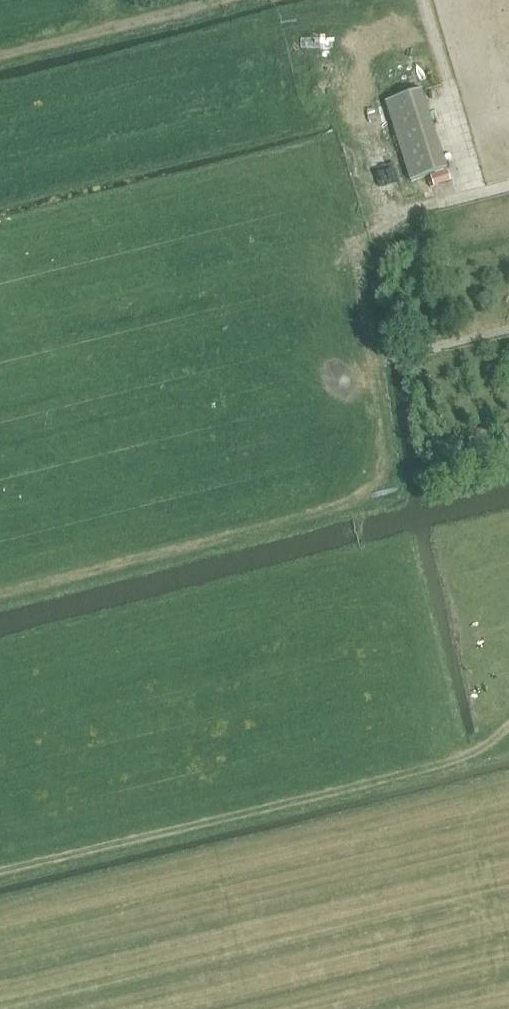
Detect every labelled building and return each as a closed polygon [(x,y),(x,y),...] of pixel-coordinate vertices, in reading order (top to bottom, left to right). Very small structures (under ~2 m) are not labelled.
[(384,104),(409,183),(444,173),(420,93),(384,104)] [(450,182),(447,173),(430,178),(433,188),(450,182)]
